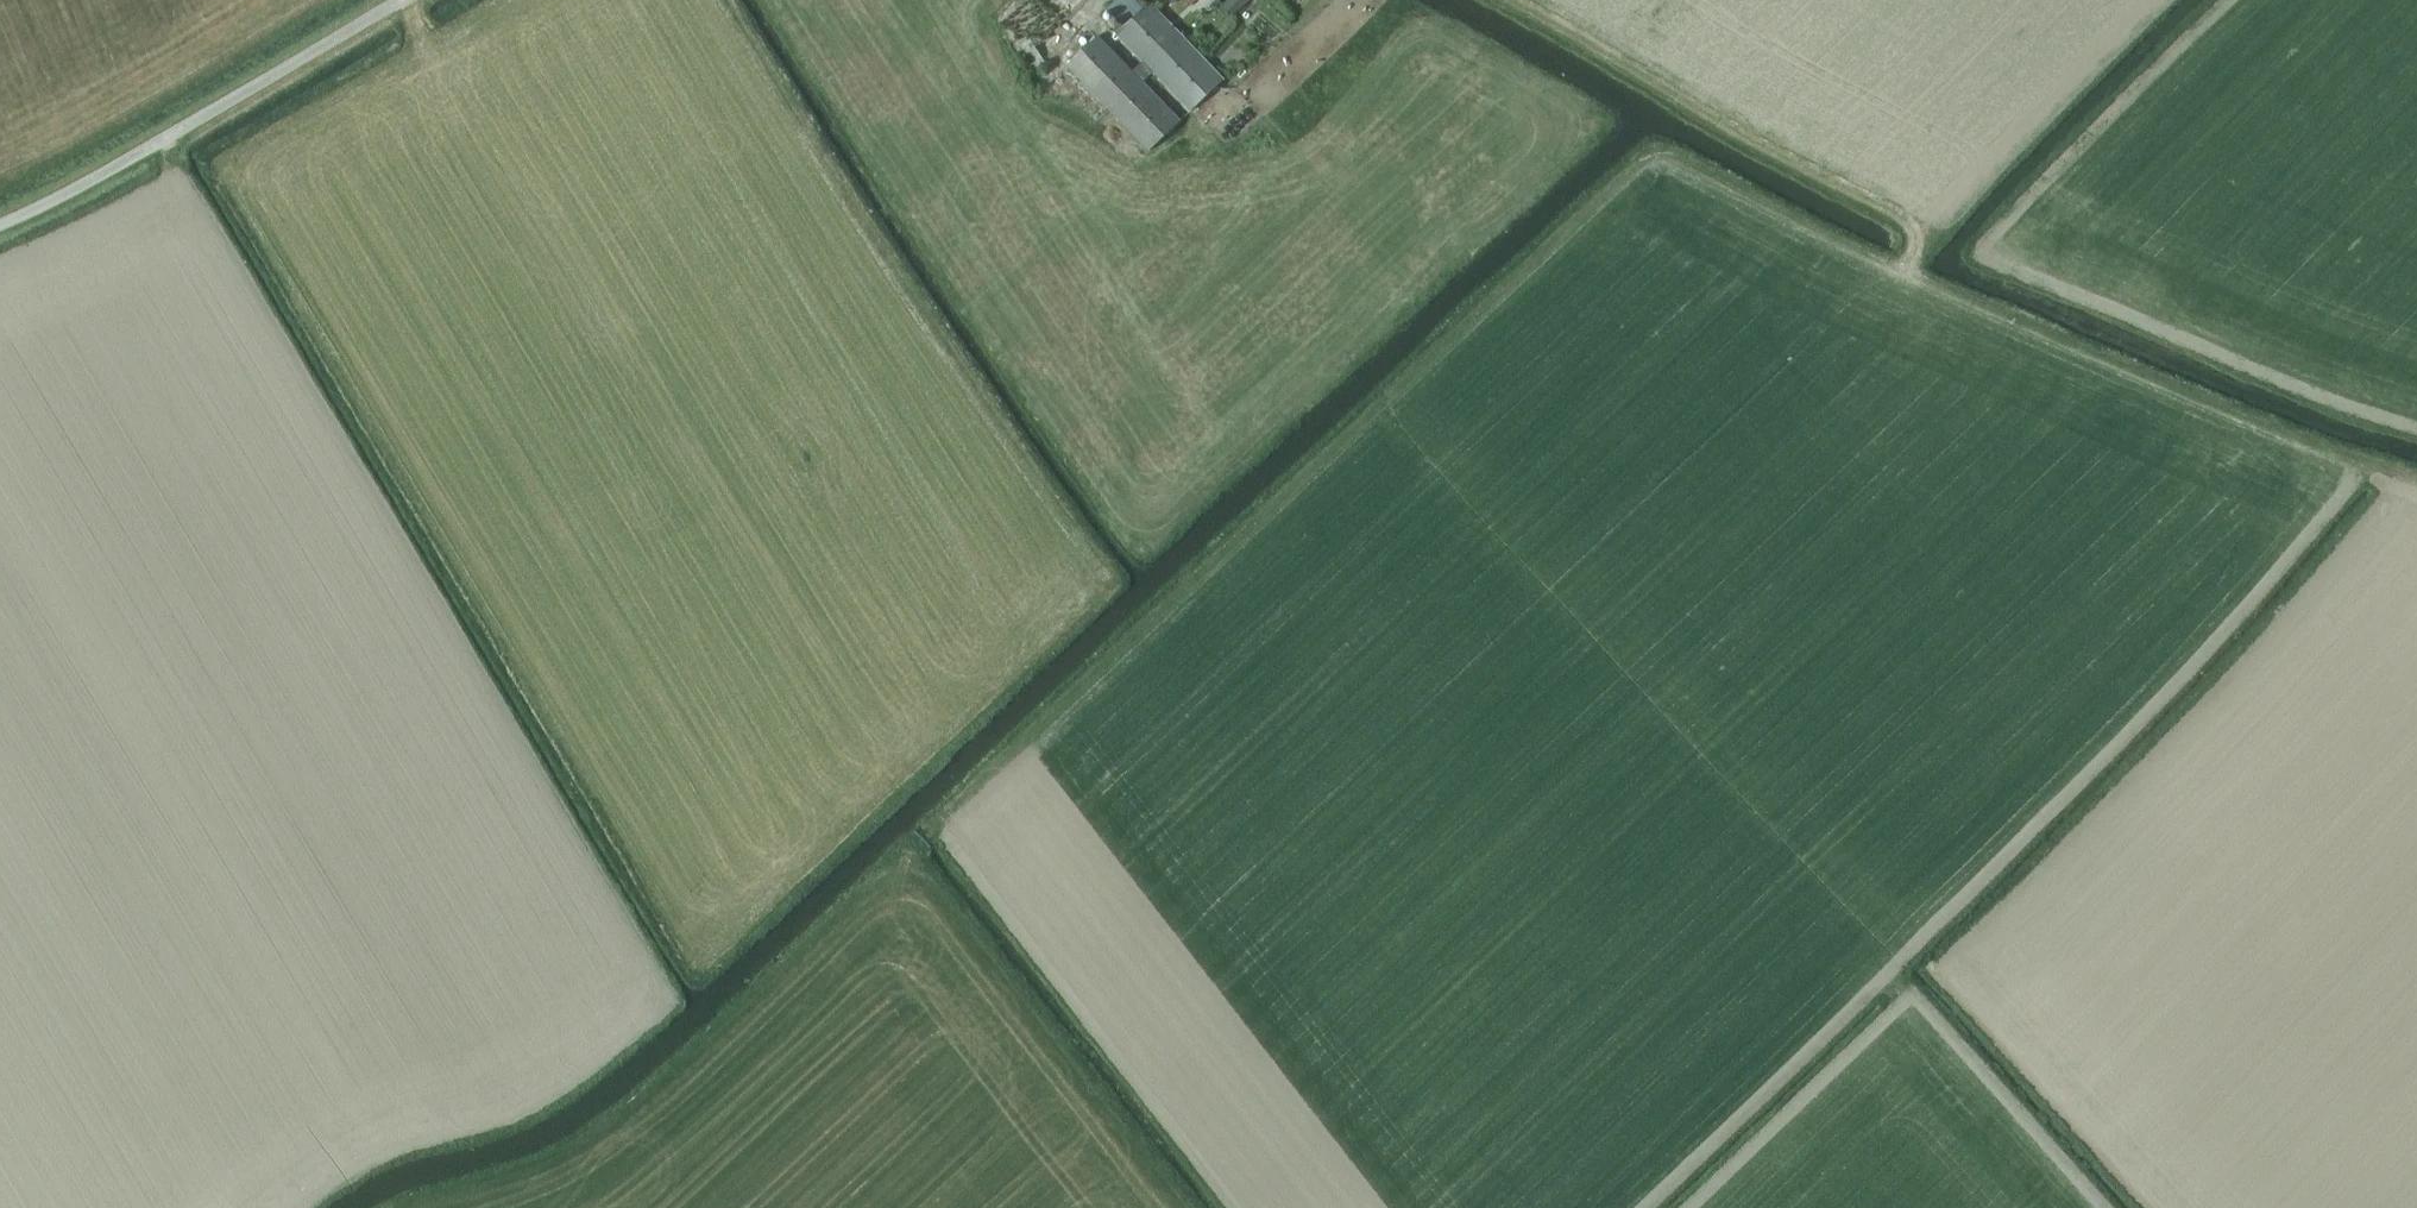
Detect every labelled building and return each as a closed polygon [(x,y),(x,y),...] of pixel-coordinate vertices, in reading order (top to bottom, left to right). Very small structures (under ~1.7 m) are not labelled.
[(1248,0),(1227,0),(1222,5),(1233,15),(1248,0)] [(1190,111),(1223,79),(1149,1),(1115,33),(1141,61),(1131,70),(1098,35),(1066,65),(1147,150),(1179,120),(1142,81),(1153,71),(1190,111)]
